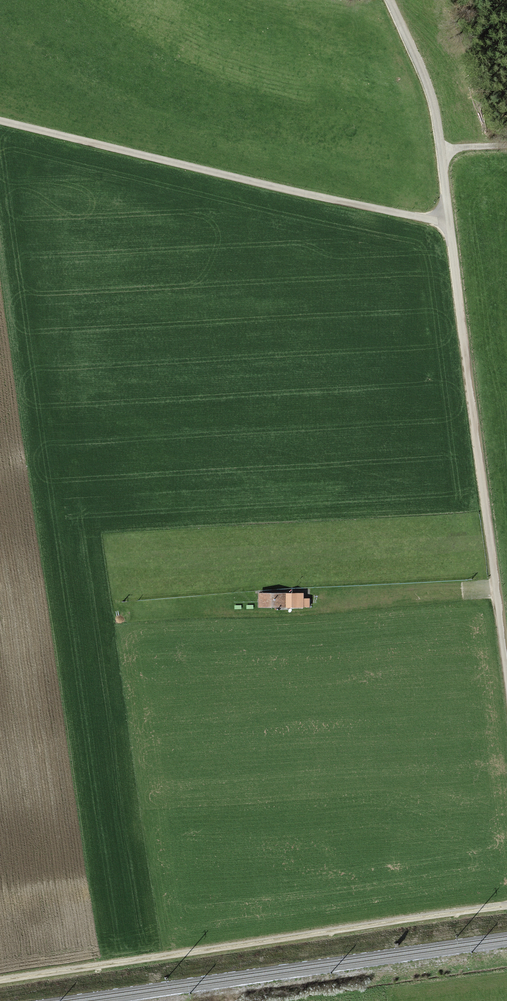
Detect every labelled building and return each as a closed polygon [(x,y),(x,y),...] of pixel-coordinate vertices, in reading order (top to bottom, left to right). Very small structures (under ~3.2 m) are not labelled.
[(305,597),(285,598),(286,608),(305,607),(305,597)]
